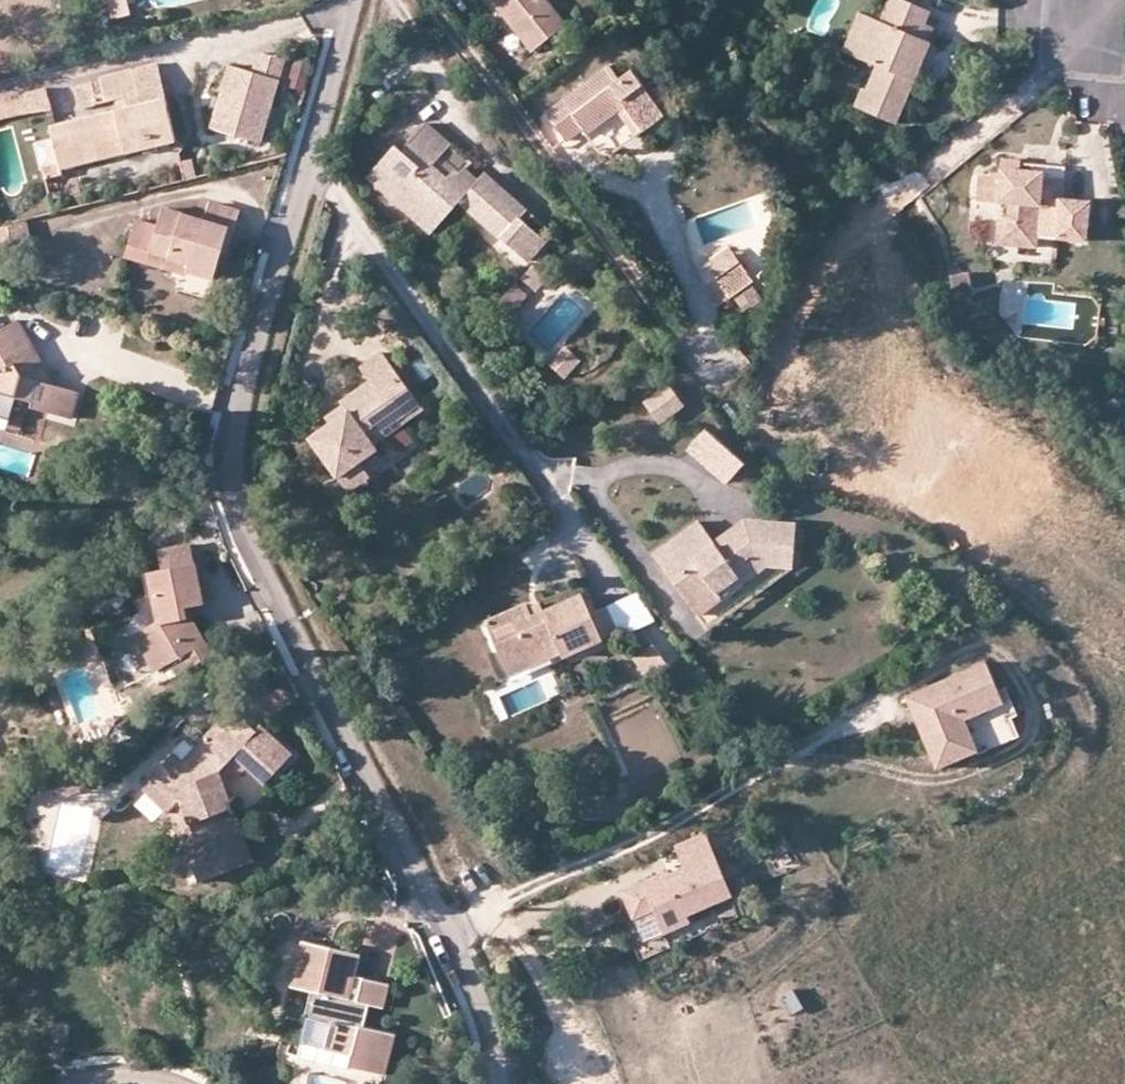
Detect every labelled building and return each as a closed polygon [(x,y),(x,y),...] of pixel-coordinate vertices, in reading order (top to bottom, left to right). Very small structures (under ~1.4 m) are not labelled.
[(127,0),(108,0),(113,21),(131,17),(127,0)] [(533,54),(567,27),(545,0),(490,0),(533,54)] [(881,10),(862,48),(879,56),(869,80),(867,80),(859,96),(897,115),(934,35),(931,33),(937,20),(928,16),(934,3),(927,0),(891,0),(886,12),(881,10)] [(862,48),(881,10),(865,3),(847,40),(862,48)] [(252,75),(278,83),(284,64),(257,56),(252,75)] [(133,105),(166,98),(158,65),(135,70),(140,93),(131,95),(133,105)] [(627,106),(645,130),(665,116),(633,70),(619,80),(611,67),(550,113),(569,140),(585,129),(589,134),(620,111),(627,106)] [(209,131),(260,146),(278,83),(252,75),(227,68),(209,131)] [(140,93),(135,70),(102,78),(102,80),(105,91),(97,93),(95,82),(77,86),(82,106),(131,95),(140,93)] [(97,93),(105,91),(102,80),(95,82),(97,93)] [(47,91),(0,103),(0,120),(19,113),(51,106),(47,91)] [(52,123),(59,150),(122,135),(126,152),(176,140),(166,98),(133,105),(52,123)] [(638,136),(645,130),(627,106),(620,111),(638,136)] [(397,142),(369,174),(432,231),(459,201),(527,260),(545,238),(521,217),(526,211),(483,172),(477,178),(465,168),(461,172),(456,169),(449,177),(434,163),(450,143),(425,122),(403,146),(397,142)] [(122,135),(59,150),(63,167),(126,152),(122,135)] [(1059,216),(1058,233),(1085,235),(1088,196),(1061,194),(1062,173),(1040,171),(1040,167),(1029,166),(1018,165),(1019,156),(999,154),(998,170),(987,169),(987,173),(977,172),(975,196),(1008,198),(1007,215),(998,214),(996,239),(1035,243),(1036,231),(1038,214),(1059,216)] [(170,210),(163,230),(155,256),(180,264),(195,269),(193,274),(217,282),(234,230),(238,231),(244,214),(215,205),(209,222),(170,210)] [(1058,233),(1059,216),(1038,214),(1036,231),(1058,233)] [(155,256),(163,230),(143,224),(131,261),(176,276),(180,264),(155,256)] [(710,264),(718,276),(738,261),(731,251),(710,264)] [(738,261),(718,276),(722,283),(710,291),(720,304),(752,280),(738,261)] [(547,276),(534,264),(523,277),(535,288),(547,276)] [(969,270),(952,273),(956,297),(973,294),(969,270)] [(761,293),(752,280),(733,294),(743,306),(761,293)] [(526,292),(515,282),(499,300),(508,313),(526,292)] [(21,399),(38,404),(37,410),(77,421),(85,396),(59,388),(25,324),(0,337),(0,394),(1,395),(2,393),(21,399)] [(564,376),(580,358),(565,346),(550,363),(564,376)] [(335,425),(314,440),(342,479),(365,463),(381,451),(378,446),(407,425),(403,420),(424,405),(387,354),(364,370),(374,383),(345,404),(348,408),(352,413),(335,425)] [(673,389),(648,407),(663,428),(688,410),(673,389)] [(21,399),(2,393),(1,395),(0,394),(0,417),(15,422),(21,399)] [(331,420),(335,425),(352,413),(348,408),(331,420)] [(751,469),(712,432),(691,454),(730,491),(751,469)] [(375,478),(365,463),(342,479),(353,494),(375,478)] [(700,523),(657,554),(699,614),(720,599),(717,590),(737,575),(730,565),(743,555),(751,557),(752,562),(791,565),(795,524),(745,521),(713,543),(700,523)] [(181,659),(189,671),(215,655),(194,618),(187,619),(185,610),(206,606),(206,604),(210,604),(214,602),(217,599),(218,594),(217,590),(214,586),(210,585),(206,584),(201,585),(191,545),(163,551),(166,571),(151,574),(159,623),(147,630),(156,645),(147,650),(159,671),(173,664),(181,659)] [(555,636),(559,647),(562,652),(601,635),(600,631),(590,608),(580,587),(541,604),(529,609),(526,601),(524,597),(506,605),(511,618),(491,627),(505,658),(555,636)] [(529,609),(541,604),(537,596),(526,601),(529,609)] [(590,608),(600,631),(615,624),(605,601),(590,608)] [(485,614),(491,627),(511,618),(506,605),(485,614)] [(156,645),(147,630),(138,635),(147,650),(156,645)] [(509,669),(559,647),(555,636),(505,658),(509,669)] [(653,642),(636,655),(649,672),(666,660),(653,642)] [(1001,695),(984,655),(904,689),(934,760),(973,743),(960,712),(1001,695)] [(181,676),(189,671),(181,659),(173,664),(181,676)] [(1015,707),(1008,692),(1001,695),(960,712),(973,743),(975,746),(1016,729),(1008,710),(1015,707)] [(175,757),(145,789),(170,814),(165,819),(182,835),(201,883),(255,862),(227,790),(247,769),(265,785),(292,757),(263,728),(257,734),(233,712),(183,763),(175,757)] [(101,772),(80,776),(83,790),(109,786),(101,772)] [(83,790),(80,776),(55,779),(58,793),(83,790)] [(154,825),(166,815),(150,797),(138,807),(154,825)] [(733,893),(706,831),(676,845),(685,867),(679,869),(681,874),(673,877),(670,873),(669,870),(623,891),(635,917),(656,908),(667,931),(692,920),(688,913),(733,893)] [(681,874),(679,869),(670,873),(673,877),(681,874)] [(304,1008),(309,1010),(330,1015),(324,1037),(323,1042),(351,1048),(348,1058),(382,1066),(392,1028),(362,1021),(368,996),(382,999),(387,978),(352,970),(357,950),(300,936),(290,978),(310,983),(304,1008)] [(796,983),(777,991),(787,1012),(806,1003),(796,983)] [(330,1015),(309,1010),(303,1032),(324,1037),(330,1015)]
